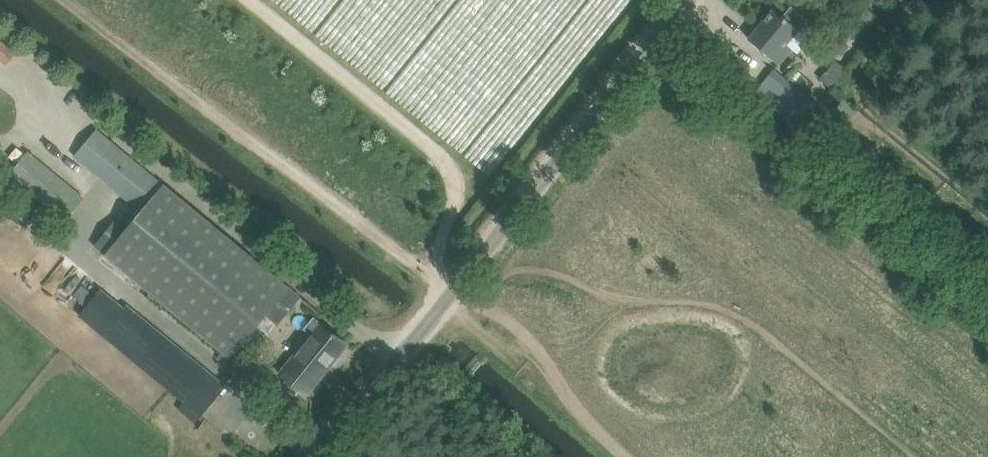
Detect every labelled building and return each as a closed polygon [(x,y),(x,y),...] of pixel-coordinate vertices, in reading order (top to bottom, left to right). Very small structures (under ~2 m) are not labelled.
[(750,37),(749,38),(757,44),(781,64),(793,49),(787,44),(799,29),(805,22),(789,9),(783,16),(774,8),(757,29),(750,37)] [(17,52),(0,36),(0,57),(7,63),(17,52)] [(834,56),(819,75),(833,86),(848,67),(834,56)] [(814,101),(774,67),(755,91),(797,127),(802,121),(820,136),(832,120),(812,104),(814,101)] [(300,296),(97,128),(74,156),(143,212),(131,226),(118,216),(95,244),(242,366),(267,336),(255,327),(267,315),(278,324),(300,296)] [(8,175),(64,222),(85,197),(29,150),(8,175)] [(211,373),(127,303),(103,332),(187,402),(202,415),(226,386),(211,373)] [(306,394),(320,378),(348,344),(315,316),(305,328),(313,335),(281,373),(288,379),(285,383),(296,392),(299,388),(306,394)]
